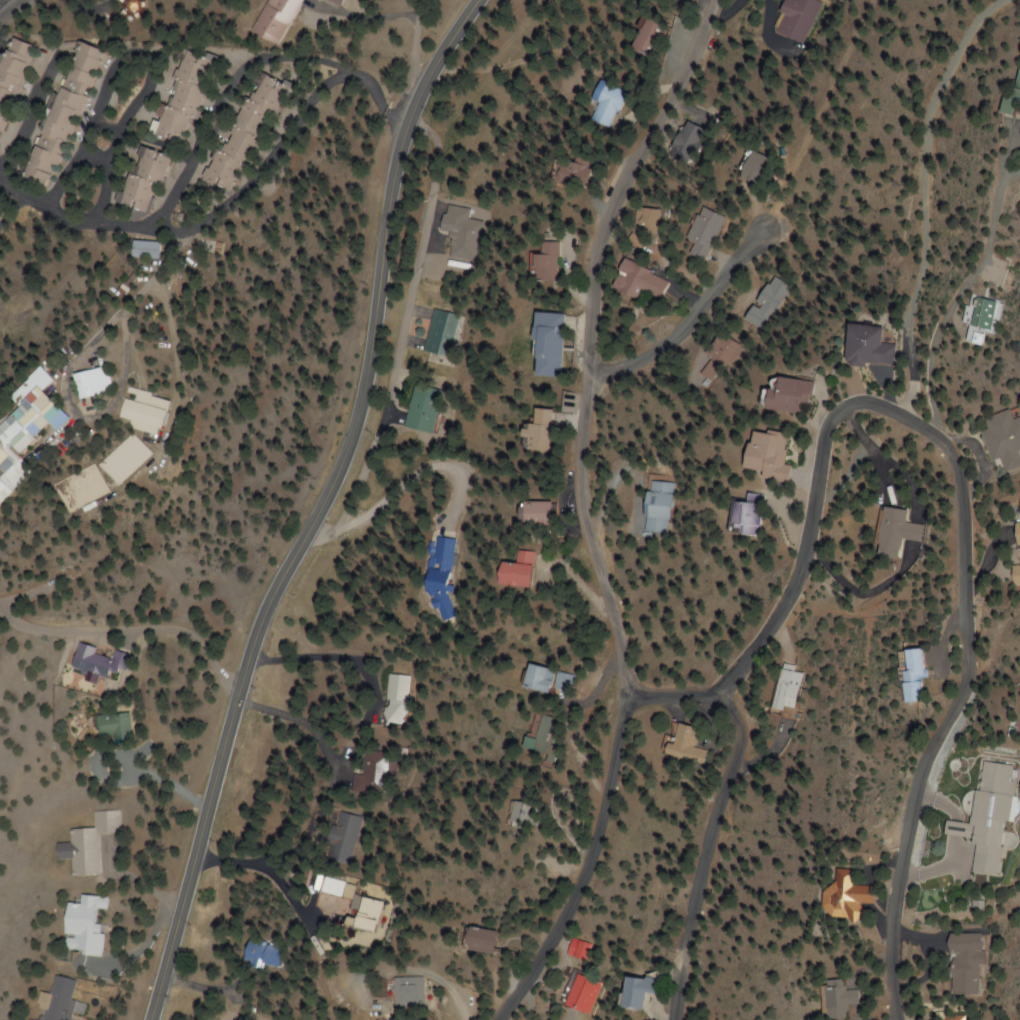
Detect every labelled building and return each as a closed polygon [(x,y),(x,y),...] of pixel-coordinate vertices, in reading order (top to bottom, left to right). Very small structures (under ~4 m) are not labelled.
[(271,45),(298,0),(265,0),(247,31),(271,45)] [(811,45),(827,2),(820,0),(795,0),(794,0),(785,0),(780,13),(786,15),(779,34),(811,45)] [(627,50),(651,60),(666,23),(642,13),(627,50)] [(1,99),(6,100),(9,92),(17,95),(35,47),(2,35),(0,41),(0,101),(1,99)] [(23,178),(52,188),(97,49),(68,39),(23,178)] [(212,55),(181,45),(152,136),(182,146),(212,55)] [(221,193),(282,84),(257,70),(199,173),(211,180),(208,186),(221,193)] [(614,129),(627,91),(601,83),(589,121),(614,129)] [(1013,85),(1007,112),(1019,115),(1019,109),(1019,86),(1013,85)] [(116,204),(148,213),(164,154),(137,147),(130,175),(124,173),(116,204)] [(736,180),(759,186),(766,154),(744,149),(736,180)] [(584,165),(558,159),(553,180),(579,187),(584,165)] [(723,217),(695,205),(680,241),(686,243),(681,254),(703,263),(723,217)] [(652,226),(654,209),(633,206),(631,224),(652,226)] [(444,256),(474,262),(481,222),(437,214),(434,230),(448,233),(444,256)] [(524,252),(524,276),(552,277),(552,241),(533,241),(533,252),(524,252)] [(665,280),(614,259),(603,286),(628,297),(631,288),(657,299),(665,280)] [(768,332),(795,285),(774,273),(746,320),(768,332)] [(966,323),(983,330),(995,302),(979,295),(966,323)] [(448,357),(459,315),(430,308),(420,350),(448,357)] [(557,312),(527,312),(526,375),(556,375),(557,312)] [(839,362),(892,367),(894,344),(879,342),(880,327),(842,323),(839,362)] [(719,385),(746,348),(723,331),(696,369),(719,385)] [(81,398),(110,386),(101,364),(72,376),(81,398)] [(33,470),(19,454),(53,424),(57,429),(69,418),(44,391),(57,380),(45,367),(14,395),(23,405),(0,427),(0,500),(33,470)] [(805,381),(768,376),(767,389),(758,388),(756,409),(802,414),(805,381)] [(401,427),(431,434),(440,390),(410,383),(401,427)] [(148,434),(159,398),(128,389),(125,398),(119,396),(112,417),(125,421),(124,427),(148,434)] [(551,409),(526,407),(523,449),(547,451),(551,409)] [(782,433),(743,425),(735,468),(752,471),(750,477),(781,483),(785,465),(776,464),(782,433)] [(145,452),(126,433),(93,463),(112,483),(145,452)] [(635,540),(658,543),(667,483),(643,479),(635,540)] [(757,494),(738,492),(737,502),(724,500),(720,532),(752,536),(757,494)] [(511,523),(544,523),(544,500),(511,500),(511,523)] [(909,510),(882,506),(875,556),(900,560),(903,539),(923,542),(925,525),(907,522),(909,510)] [(1013,523),(1018,565),(1010,566),(1012,587),(1019,586),(1019,522),(1013,523)] [(454,539),(428,535),(419,594),(434,596),(431,616),(443,618),(454,539)] [(488,559),(485,584),(522,589),(527,551),(509,549),(507,562),(488,559)] [(123,655),(108,651),(105,659),(88,654),(89,648),(71,643),(64,669),(99,678),(102,668),(118,673),(123,655)] [(921,649),(899,650),(902,703),(924,701),(921,649)] [(545,689),(567,693),(571,674),(520,664),(515,688),(544,694),(545,689)] [(805,674),(781,668),(772,707),(796,713),(805,674)] [(403,724),(406,675),(383,674),(380,723),(403,724)] [(122,735),(122,714),(90,714),(90,735),(122,735)] [(519,737),(516,748),(543,754),(550,717),(534,714),(529,739),(519,737)] [(695,748),(698,727),(674,723),(670,744),(662,742),(659,759),(708,766),(710,750),(695,748)] [(351,774),(347,792),(380,798),(388,756),(364,752),(359,775),(351,774)] [(990,876),(997,821),(1004,822),(1012,765),(980,761),(976,791),(969,790),(965,823),(942,820),(939,837),(970,841),(965,873),(990,876)] [(95,834),(118,834),(117,810),(91,810),(91,828),(68,829),(68,843),(51,843),(52,860),(68,860),(68,875),(95,875),(95,834)] [(359,817),(337,811),(326,859),(348,864),(359,817)] [(867,885),(848,885),(848,869),(829,869),(829,922),(857,922),(857,904),(867,904),(867,885)] [(347,901),(352,884),(318,876),(314,893),(347,901)] [(104,897),(75,894),(74,903),(59,902),(55,952),(96,956),(98,933),(91,932),(93,910),(102,910),(104,897)] [(346,927),(371,933),(378,901),(353,896),(346,927)] [(495,933),(463,925),(457,948),(489,956),(495,933)] [(943,996),(973,996),(973,933),(943,933),(943,996)] [(270,970),(278,950),(245,937),(237,958),(270,970)] [(595,945),(576,937),(569,953),(588,962),(595,945)] [(591,1016),(604,983),(577,972),(563,1005),(591,1016)] [(616,1008),(639,1011),(641,993),(656,994),(658,979),(619,975),(616,1008)] [(49,976),(44,995),(34,992),(29,1009),(35,1010),(33,1019),(60,1019),(69,980),(49,976)] [(391,1006),(423,1006),(423,978),(391,978),(391,1006)] [(839,990),(838,979),(818,980),(819,1019),(820,1019),(841,1019),(840,1005),(854,1004),(854,990),(839,990)] [(230,989),(231,1003),(243,1002),(242,987),(230,989)]
